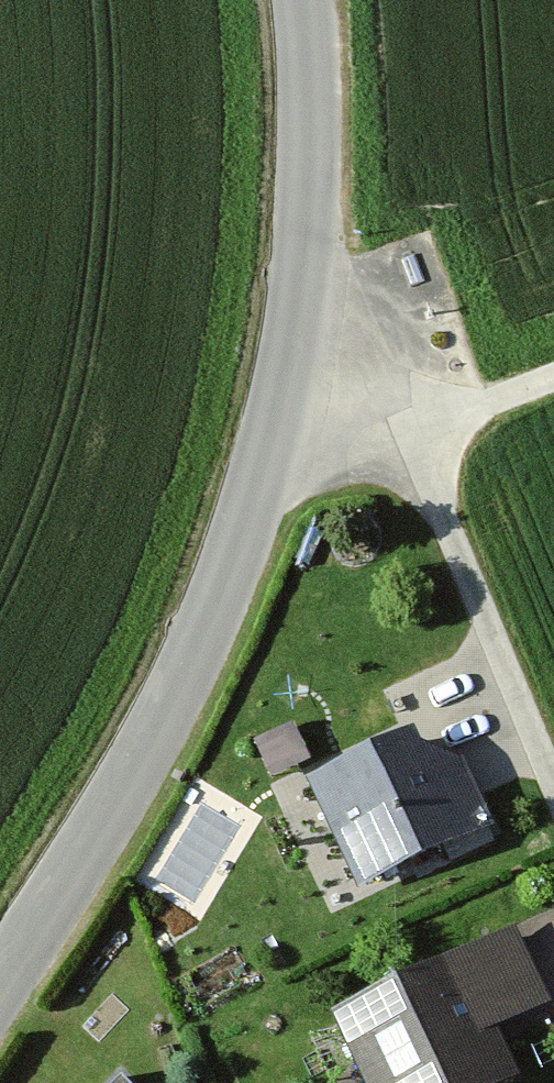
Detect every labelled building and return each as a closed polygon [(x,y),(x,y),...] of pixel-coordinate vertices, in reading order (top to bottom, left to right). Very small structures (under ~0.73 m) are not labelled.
[(457,726),(323,780),(368,891),(503,837),(457,726)] [(346,1017),(378,1082),(521,1082),(532,1077),(511,1034),(553,1013),(553,977),(530,928),(346,1017)]
